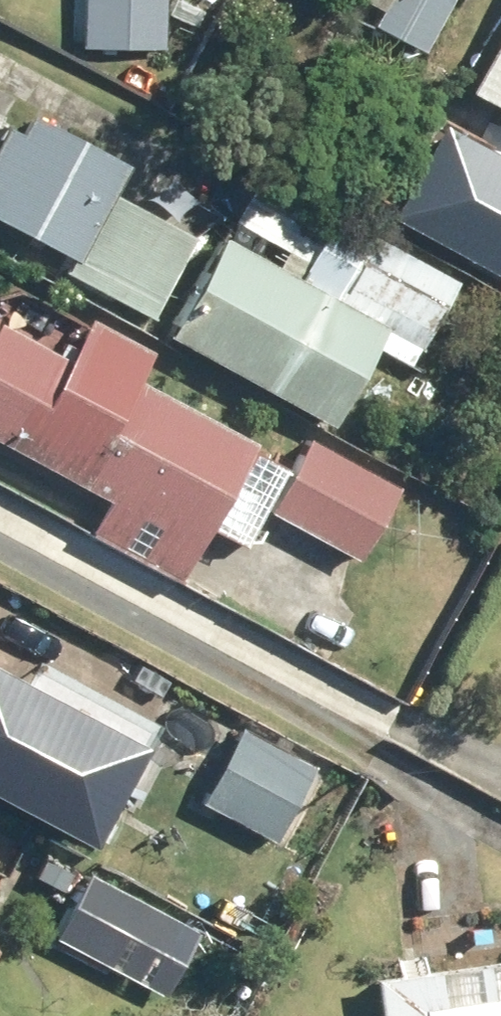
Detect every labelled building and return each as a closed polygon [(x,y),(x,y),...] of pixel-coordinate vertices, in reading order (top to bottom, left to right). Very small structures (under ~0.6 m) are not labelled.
[(84,43),(165,45),(167,0),(85,0),(84,43)] [(385,6),(377,22),(427,47),(452,0),(374,0),(385,6)] [(472,85),(484,91),(458,138),(500,161),(500,31),(472,85)] [(73,250),(65,266),(155,313),(197,233),(113,188),(130,156),(33,104),(21,125),(9,119),(0,135),(0,211),(73,250)] [(441,132),(396,212),(500,269),(500,165),(441,132)] [(281,260),(226,230),(171,328),(335,419),(377,343),(413,363),(460,277),(337,209),(309,258),(289,247),(281,260)] [(111,493),(92,528),(181,576),(257,436),(138,372),(153,344),(91,311),(69,352),(0,315),(0,434),(111,493)] [(404,477),(313,426),(269,504),(360,555),(404,477)] [(0,656),(0,786),(94,835),(119,787),(113,784),(131,752),(107,739),(119,718),(0,656)] [(319,758),(245,719),(203,798),(276,837),(319,758)] [(189,919),(92,869),(59,934),(156,984),(189,919)] [(378,972),(384,1015),(500,1015),(500,956),(422,967),(421,960),(405,962),(406,968),(378,972)]
